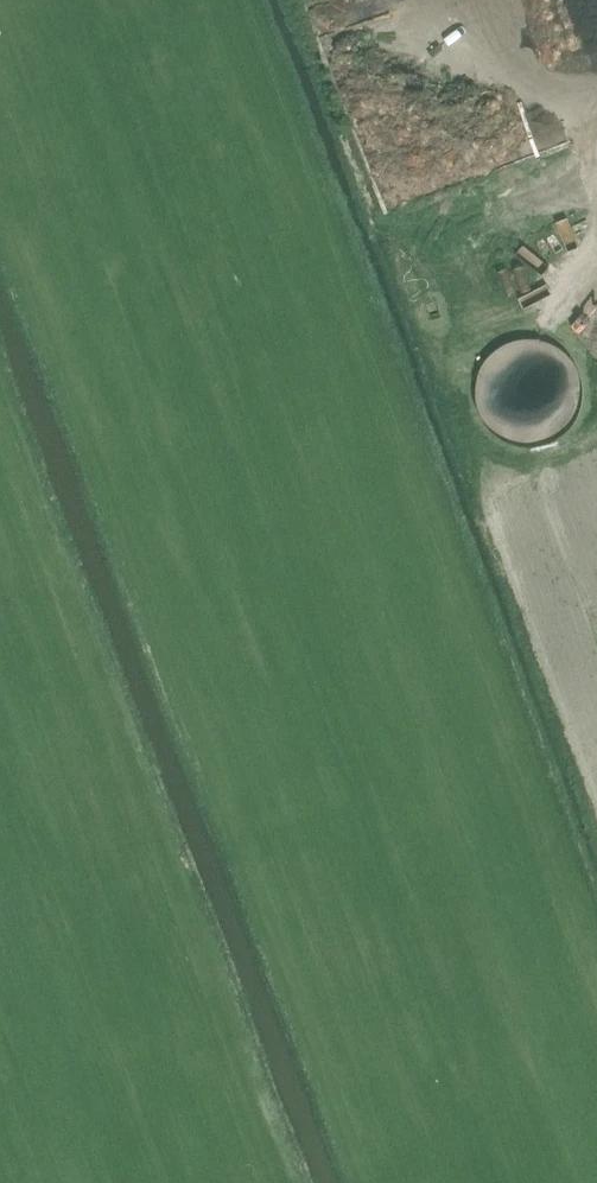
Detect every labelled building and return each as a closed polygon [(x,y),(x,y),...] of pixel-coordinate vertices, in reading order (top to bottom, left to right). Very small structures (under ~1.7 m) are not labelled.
[(402,180),(424,172),(420,158),(375,173),(383,199),(406,191),(402,180)] [(565,323),(596,316),(596,314),(595,304),(562,312),(565,323)]
